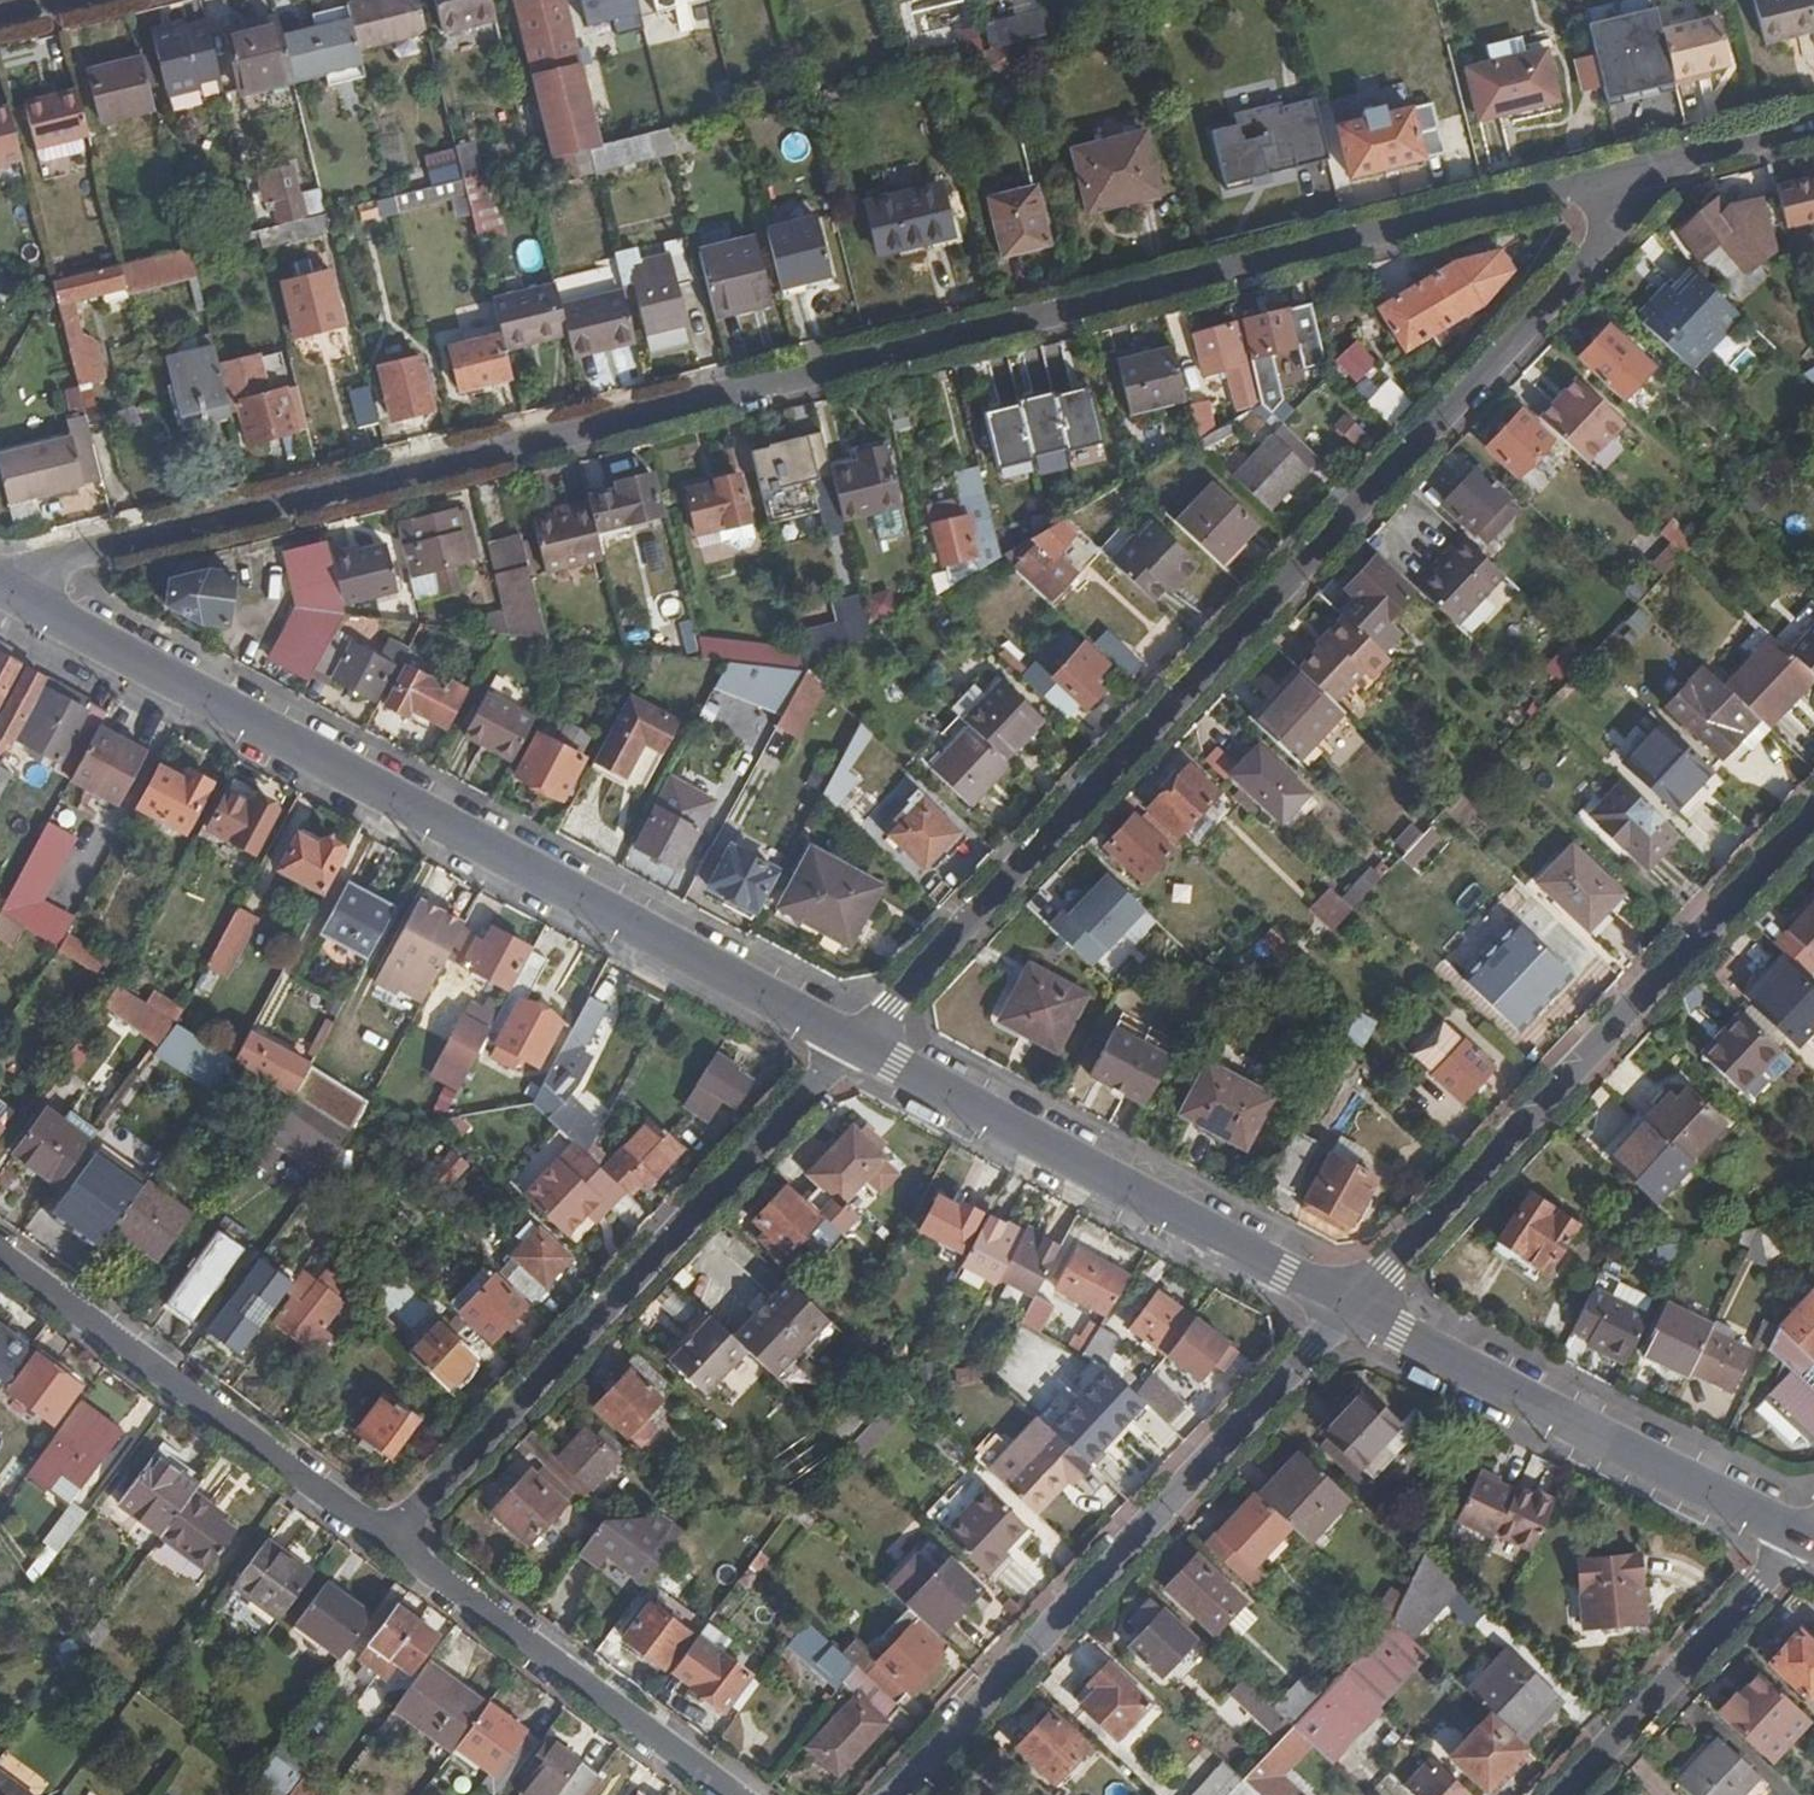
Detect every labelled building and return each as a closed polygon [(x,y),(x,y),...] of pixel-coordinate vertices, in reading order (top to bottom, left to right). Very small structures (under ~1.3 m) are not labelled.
[(420,0),(370,0),(349,5),(351,8),(361,50),(429,34),(420,0)] [(495,0),(438,0),(446,33),(500,20),(495,0)] [(566,0),(515,0),(520,26),(515,28),(518,42),(524,41),(552,157),(588,149),(602,145),(566,0)] [(587,30),(612,23),(615,38),(641,31),(633,0),(579,0),(587,30)] [(655,15),(705,2),(704,0),(651,0),(655,15)] [(1809,0),(1756,0),(1767,43),(1813,32),(1813,19),(1809,0)] [(361,50),(351,8),(312,18),(315,30),(284,37),(296,84),(296,86),(328,77),(331,88),(367,78),(361,50)] [(1039,13),(1006,21),(1011,42),(1022,39),(1020,30),(1042,25),(1041,19),(1039,13)] [(1063,29),(1059,15),(1041,19),(1042,25),(1044,34),(1063,29)] [(1659,28),(1670,75),(1695,69),(1726,61),(1714,15),(1659,28)] [(1011,42),(1006,21),(985,26),(990,47),(1011,42)] [(219,78),(207,30),(188,35),(185,23),(179,24),(181,30),(153,37),(167,97),(174,95),(193,91),(200,89),(199,83),(219,78)] [(284,37),(280,23),(228,37),(244,98),(296,84),(284,37)] [(1020,30),(1022,39),(1044,34),(1042,25),(1020,30)] [(990,47),(985,26),(958,32),(963,54),(990,47)] [(1483,45),(1487,64),(1524,55),(1519,37),(1483,45)] [(1524,55),(1487,64),(1467,69),(1480,118),(1557,99),(1545,50),(1524,55)] [(874,63),(877,75),(900,69),(897,57),(874,63)] [(156,114),(143,62),(88,76),(100,127),(156,114)] [(1623,63),(1605,69),(1616,110),(1638,104),(1640,110),(1667,103),(1659,72),(1627,79),(1623,63)] [(1695,69),(1670,75),(1672,80),(1696,74),(1695,69)] [(725,113),(737,110),(730,86),(720,88),(725,113)] [(778,100),(774,87),(757,91),(760,104),(778,100)] [(195,101),(193,91),(174,95),(177,106),(195,101)] [(90,140),(78,94),(24,107),(36,154),(44,152),(90,140)] [(1427,101),(1337,125),(1349,177),(1440,154),(1427,101)] [(11,111),(0,114),(0,170),(24,165),(11,111)] [(1288,163),(1306,159),(1296,118),(1204,140),(1217,190),(1291,173),(1288,163)] [(705,140),(699,120),(671,127),(676,147),(705,140)] [(671,127),(602,145),(588,149),(594,174),(677,152),(676,147),(671,127)] [(1144,131),(1072,149),(1089,211),(1160,193),(1144,131)] [(90,140),(44,152),(45,158),(52,165),(86,155),(91,146),(90,140)] [(483,175),(475,143),(457,147),(458,150),(465,179),(483,175)] [(588,149),(552,157),(559,183),(594,174),(588,149)] [(465,179),(458,150),(423,158),(431,188),(465,179)] [(328,215),(325,202),(322,190),(301,195),(295,171),(259,181),(267,218),(276,216),(279,228),(328,215)] [(505,232),(492,172),(483,175),(465,179),(474,215),(480,240),(505,232)] [(1777,187),(1787,226),(1813,220),(1813,178),(1777,187)] [(474,215),(465,179),(431,188),(396,197),(401,215),(445,204),(449,221),(474,215)] [(1036,185),(988,197),(1003,256),(1050,245),(1036,185)] [(943,195),(876,242),(879,254),(952,235),(943,195)] [(1678,235),(1693,257),(1716,237),(1743,270),(1762,254),(1777,250),(1764,196),(1730,205),(1724,195),(1678,235)] [(379,220),(401,215),(396,197),(375,203),(355,208),(360,224),(379,220)] [(779,293),(832,279),(815,214),(762,228),(779,293)] [(279,228),(258,234),(262,251),(332,233),(328,215),(279,228)] [(748,300),(750,306),(771,301),(755,237),(701,250),(715,308),(748,300)] [(641,248),(613,255),(622,288),(635,283),(652,351),(691,339),(687,320),(688,320),(678,285),(693,281),(683,239),(665,243),(669,255),(644,262),(641,248)] [(238,255),(234,240),(221,243),(224,258),(238,255)] [(199,282),(191,251),(122,267),(127,288),(130,300),(190,285),(199,282)] [(1459,261),(1380,306),(1405,348),(1433,332),(1439,345),(1454,336),(1447,325),(1485,303),(1513,271),(1500,251),(1459,261)] [(127,288),(122,267),(53,284),(53,286),(68,347),(85,343),(74,301),(127,288)] [(1642,322),(1691,369),(1742,315),(1692,267),(1668,294),(1663,289),(1644,310),(1649,315),(1642,322)] [(284,284),(297,337),(344,326),(330,273),(284,284)] [(207,313),(199,282),(190,285),(198,315),(207,313)] [(576,357),(635,342),(624,295),(564,310),(559,286),(495,302),(502,334),(507,352),(571,336),(576,357)] [(715,308),(718,316),(750,308),(750,306),(748,300),(715,308)] [(1241,321),(1250,357),(1298,345),(1289,308),(1241,321)] [(1241,321),(1235,322),(1191,333),(1201,371),(1224,365),(1235,409),(1261,402),(1250,357),(1241,321)] [(1609,325),(1579,357),(1624,399),(1654,366),(1609,325)] [(461,391),(513,379),(507,352),(502,334),(451,348),(461,391)] [(217,354),(212,336),(175,345),(179,363),(217,354)] [(85,343),(68,347),(75,377),(85,375),(92,373),(85,343)] [(1186,399),(1173,347),(1118,361),(1130,413),(1186,399)] [(1370,364),(1357,352),(1344,366),(1358,378),(1370,364)] [(188,431),(232,420),(231,416),(221,373),(217,354),(179,363),(172,365),(188,431)] [(251,447),(311,433),(289,356),(221,373),(231,416),(243,413),(251,447)] [(384,369),(397,420),(434,411),(422,359),(384,369)] [(1813,382),(1813,367),(1805,373),(1813,382)] [(73,384),(70,373),(55,378),(58,389),(73,384)] [(1064,413),(1054,373),(1021,381),(1031,422),(1064,413)] [(85,375),(75,377),(79,389),(80,391),(88,389),(85,375)] [(1579,375),(1541,415),(1589,461),(1627,421),(1579,375)] [(1365,402),(1389,423),(1412,399),(1388,378),(1365,402)] [(363,431),(381,426),(371,386),(352,393),(363,431)] [(84,412),(85,419),(88,423),(102,420),(94,388),(88,389),(80,391),(84,412)] [(84,412),(80,391),(79,389),(64,392),(71,416),(84,412)] [(1188,406),(1197,441),(1210,433),(1204,402),(1188,406)] [(1121,439),(1113,405),(1098,408),(1099,415),(1086,418),(1092,446),(1121,439)] [(1552,440),(1520,410),(1486,447),(1518,476),(1552,440)] [(139,424),(134,411),(118,417),(124,431),(139,424)] [(1362,432),(1343,414),(1335,424),(1354,442),(1362,432)] [(102,483),(88,423),(85,419),(68,424),(71,439),(0,458),(0,483),(6,506),(102,483)] [(1638,431),(1627,421),(1589,461),(1600,471),(1638,431)] [(827,459),(820,430),(766,443),(768,449),(751,454),(767,516),(817,503),(811,480),(831,475),(830,470),(827,459)] [(1272,433),(1232,475),(1269,510),(1308,467),(1272,433)] [(858,463),(830,470),(831,475),(842,519),(896,505),(899,505),(885,446),(855,453),(858,463)] [(1024,495),(1013,452),(991,457),(1002,500),(1024,495)] [(855,453),(827,459),(830,470),(858,463),(855,453)] [(947,572),(930,575),(935,594),(1001,555),(979,463),(953,470),(960,496),(965,514),(933,522),(943,566),(946,565),(947,572)] [(1428,475),(1415,489),(1445,518),(1450,512),(1473,534),(1509,496),(1477,466),(1457,487),(1465,494),(1458,502),(1428,475)] [(687,489),(697,534),(751,521),(738,473),(711,479),(712,483),(687,489)] [(617,492),(587,500),(596,533),(662,517),(652,477),(616,486),(617,492)] [(1212,481),(1174,521),(1219,564),(1257,523),(1212,481)] [(519,534),(506,482),(497,488),(510,537),(519,534)] [(928,503),(933,522),(965,514),(960,496),(928,503)] [(1509,496),(1473,534),(1484,545),(1520,507),(1509,496)] [(596,533),(587,500),(560,506),(560,514),(552,516),(530,521),(541,567),(600,553),(596,533)] [(896,505),(871,512),(879,539),(903,533),(896,505)] [(481,557),(468,506),(459,512),(459,513),(470,559),(481,557)] [(560,514),(560,506),(550,509),(552,516),(560,514)] [(459,513),(459,512),(413,524),(417,540),(459,513)] [(470,559),(459,513),(417,540),(403,549),(409,574),(436,567),(442,591),(461,587),(454,563),(470,559)] [(1066,517),(1002,555),(1049,601),(1076,571),(1057,553),(1075,534),(1080,539),(1084,534),(1066,517)] [(1149,517),(1133,533),(1137,537),(1152,521),(1149,517)] [(1673,518),(1662,530),(1675,542),(1686,552),(1697,540),(1673,518)] [(751,521),(697,534),(700,546),(725,540),(726,545),(734,550),(750,546),(755,537),(751,521)] [(1133,533),(1109,558),(1152,599),(1165,586),(1166,587),(1181,571),(1186,576),(1198,564),(1152,521),(1137,537),(1133,533)] [(526,564),(519,534),(510,537),(489,543),(496,572),(526,564)] [(1420,588),(1457,623),(1505,573),(1464,534),(1450,548),(1454,552),(1420,588)] [(1653,566),(1664,576),(1686,552),(1675,542),(1653,566)] [(1415,589),(1377,553),(1346,589),(1355,597),(1342,613),(1346,617),(1382,651),(1404,628),(1390,616),(1415,589)] [(390,558),(340,591),(343,603),(397,589),(390,558)] [(544,637),(526,564),(496,572),(505,608),(485,612),(484,630),(499,631),(544,637)] [(1181,571),(1166,587),(1171,592),(1186,576),(1181,571)] [(196,621),(222,625),(233,627),(236,600),(237,579),(210,577),(173,583),(171,607),(196,621)] [(889,588),(865,597),(873,620),(897,611),(889,588)] [(340,591),(290,623),(271,659),(308,679),(314,668),(330,640),(345,614),(343,603),(340,591)] [(840,601),(850,644),(870,632),(862,596),(840,601)] [(1346,617),(1341,612),(1314,642),(1319,646),(1346,617)] [(1335,702),(1362,673),(1382,651),(1346,617),(1319,646),(1299,668),(1302,671),(1335,702)] [(1813,674),(1813,626),(1791,652),(1813,674)] [(699,645),(697,636),(655,632),(652,651),(702,657),(699,645)] [(1769,726),(1813,678),(1813,674),(1791,652),(1771,634),(1725,685),(1769,726)] [(389,639),(380,655),(394,663),(397,665),(403,655),(400,654),(404,647),(389,639)] [(0,640),(0,740),(10,745),(14,737),(43,683),(46,677),(10,657),(15,648),(0,640)] [(344,648),(330,640),(314,668),(375,700),(394,663),(380,655),(349,640),(344,648)] [(699,645),(702,657),(729,661),(805,670),(800,648),(726,640),(726,648),(699,645)] [(1058,682),(1044,698),(1066,719),(1080,703),(1086,708),(1103,689),(1092,679),(1108,663),(1085,641),(1051,676),(1058,682)] [(1559,684),(1583,659),(1566,643),(1543,669),(1559,684)] [(1371,681),(1391,660),(1382,651),(1362,673),(1371,681)] [(805,670),(729,661),(698,719),(718,730),(739,693),(789,700),(797,686),(805,670)] [(411,708),(447,728),(468,689),(452,681),(448,687),(406,665),(385,705),(407,716),(411,708)] [(1725,685),(1704,665),(1666,706),(1720,757),(1740,736),(1750,746),(1769,726),(1725,685)] [(823,687),(805,670),(797,686),(789,700),(775,726),(796,737),(823,687)] [(1296,762),(1344,711),(1335,702),(1302,671),(1254,722),(1296,762)] [(1001,680),(963,720),(970,726),(1005,759),(1042,719),(1001,680)] [(57,770),(71,778),(99,726),(104,717),(43,683),(14,737),(61,763),(57,770)] [(516,753),(535,717),(487,692),(464,735),(484,746),(488,738),(516,753)] [(680,719),(630,692),(591,764),(622,780),(644,741),(663,751),(680,719)] [(572,718),(558,742),(580,754),(593,729),(572,718)] [(1711,769),(1661,722),(1624,762),(1674,810),(1711,769)] [(99,726),(71,778),(119,805),(148,752),(99,726)] [(840,808),(856,777),(849,773),(871,733),(859,726),(820,797),(840,808)] [(1005,759),(970,726),(931,768),(969,805),(1008,763),(1005,759)] [(580,754),(558,742),(539,732),(516,775),(561,798),(584,756),(580,754)] [(512,761),(516,753),(488,738),(484,746),(512,761)] [(1309,792),(1259,744),(1232,773),(1282,821),(1309,792)] [(1217,746),(1203,758),(1221,777),(1235,765),(1217,746)] [(1219,792),(1190,765),(1151,806),(1180,834),(1219,792)] [(186,834),(212,783),(190,771),(186,780),(162,766),(139,810),(186,834)] [(13,773),(0,767),(0,800),(13,773)] [(667,777),(651,806),(654,808),(633,846),(674,869),(710,801),(667,777)] [(1678,834),(1622,781),(1591,814),(1600,822),(1594,827),(1618,848),(1623,844),(1648,867),(1678,834)] [(904,816),(925,794),(915,785),(905,795),(908,798),(898,808),(904,816)] [(276,813),(230,789),(208,833),(254,856),(276,813)] [(962,831),(925,794),(904,816),(886,834),(923,871),(942,852),(962,831)] [(1180,841),(1148,810),(1139,821),(1131,815),(1105,844),(1144,880),(1180,841)] [(1440,837),(1428,826),(1397,858),(1410,870),(1440,837)] [(969,836),(962,831),(942,852),(948,858),(969,836)] [(319,892),(342,851),(321,839),(319,845),(300,835),(280,872),(319,892)] [(734,911),(754,921),(781,870),(731,844),(707,886),(738,903),(734,911)] [(1623,892),(1572,845),(1538,882),(1589,929),(1623,892)] [(881,884),(812,846),(780,907),(849,944),(881,884)] [(1363,903),(1381,879),(1366,868),(1348,892),(1363,903)] [(1052,925),(1093,965),(1146,910),(1105,870),(1052,925)] [(368,958),(396,906),(348,881),(321,933),(368,958)] [(1336,923),(1352,906),(1328,885),(1313,902),(1336,923)] [(1793,911),(1799,915),(1813,899),(1813,889),(1793,911)] [(1813,968),(1813,899),(1799,915),(1773,943),(1788,956),(1808,975),(1813,968)] [(461,922),(420,900),(375,982),(397,995),(401,989),(419,999),(461,922)] [(0,911),(0,940),(1,941),(16,921),(0,911)] [(236,911),(208,965),(226,974),(255,920),(236,911)] [(484,942),(487,937),(463,924),(446,955),(461,964),(476,937),(484,942)] [(531,951),(532,948),(493,927),(487,937),(484,942),(476,937),(461,964),(500,985),(492,1000),(489,998),(484,1007),(497,1015),(508,994),(524,964),(531,951)] [(1280,954),(1289,945),(1271,927),(1262,937),(1280,954)] [(1511,965),(1547,999),(1563,983),(1569,989),(1592,964),(1561,935),(1557,940),(1546,929),(1511,965)] [(67,934),(59,949),(99,974),(108,960),(67,934)] [(531,951),(524,964),(508,994),(519,1000),(496,1045),(498,1046),(493,1056),(515,1068),(520,1058),(539,1068),(563,1022),(527,1003),(549,961),(531,951)] [(1813,1030),(1813,981),(1808,975),(1788,956),(1765,982),(1771,988),(1754,1006),(1798,1048),(1813,1030)] [(1087,996),(1030,964),(1003,1015),(1036,1032),(1033,1038),(1058,1051),(1087,996)] [(1543,1004),(1547,999),(1511,965),(1506,970),(1543,1004)] [(118,986),(99,974),(92,985),(110,996),(118,986)] [(1748,1000),(1754,1006),(1771,988),(1765,982),(1748,1000)] [(110,996),(103,1005),(156,1044),(173,1021),(147,1005),(118,986),(110,996)] [(156,991),(147,1005),(173,1021),(177,1023),(184,1010),(156,991)] [(589,994),(568,1035),(589,1046),(610,1006),(589,994)] [(464,1015),(490,1028),(497,1015),(484,1007),(471,1001),(464,1015)] [(1740,1092),(1780,1048),(1740,1010),(1699,1054),(1740,1092)] [(439,1060),(465,1075),(490,1028),(464,1015),(439,1060)] [(1428,1070),(1459,1038),(1436,1015),(1404,1048),(1428,1070)] [(173,1024),(153,1054),(210,1090),(229,1060),(173,1024)] [(251,1032),(235,1060),(293,1097),(301,1084),(311,1065),(251,1032)] [(1114,1033),(1086,1085),(1139,1114),(1141,1110),(1168,1061),(1114,1033)] [(1489,1067),(1459,1038),(1428,1070),(1459,1098),(1489,1067)] [(85,1083),(103,1061),(77,1041),(59,1063),(85,1083)] [(550,1069),(533,1104),(587,1154),(594,1142),(599,1133),(562,1100),(572,1089),(584,1067),(562,1046),(550,1069)] [(718,1053),(713,1060),(735,1073),(736,1070),(739,1065),(718,1053)] [(735,1073),(713,1060),(685,1107),(709,1122),(722,1100),(735,1108),(751,1080),(736,1070),(735,1073)] [(1272,1096),(1208,1062),(1181,1113),(1198,1121),(1193,1131),(1219,1144),(1224,1136),(1246,1147),(1272,1096)] [(13,1112),(25,1097),(0,1078),(0,1102),(13,1112)] [(301,1084),(293,1097),(310,1108),(333,1122),(350,1133),(351,1132),(357,1120),(301,1084)] [(616,1100),(643,1127),(653,1117),(622,1088),(616,1100)] [(1667,1093),(1644,1119),(1688,1160),(1722,1122),(1685,1088),(1675,1100),(1667,1093)] [(310,1108),(293,1097),(251,1155),(268,1168),(283,1149),(288,1141),(308,1156),(303,1164),(319,1176),(350,1133),(310,1108)] [(0,1102),(0,1130),(13,1112),(0,1102)] [(15,1153),(57,1184),(89,1141),(47,1110),(15,1153)] [(594,1142),(587,1154),(629,1194),(641,1182),(646,1186),(683,1146),(653,1117),(643,1127),(612,1159),(594,1142)] [(1657,1202),(1692,1164),(1688,1160),(1644,1119),(1625,1139),(1632,1145),(1616,1163),(1657,1202)] [(884,1158),(849,1126),(805,1173),(840,1204),(863,1179),(877,1192),(897,1171),(884,1159),(884,1158)] [(1316,1139),(1295,1128),(1268,1179),(1294,1192),(1301,1165),(1316,1139)] [(1609,1156),(1616,1163),(1632,1145),(1625,1139),(1609,1156)] [(288,1141),(283,1149),(303,1164),(308,1156),(288,1141)] [(1331,1151),(1309,1191),(1355,1215),(1378,1175),(1331,1151)] [(120,1200),(83,1173),(50,1217),(88,1244),(120,1200)] [(190,1213),(146,1181),(112,1227),(156,1259),(190,1213)] [(584,1243),(623,1202),(605,1185),(582,1209),(575,1202),(558,1219),(584,1243)] [(820,1219),(785,1186),(752,1220),(787,1253),(820,1219)] [(1355,1215),(1309,1191),(1304,1201),(1350,1225),(1355,1215)] [(1576,1225),(1527,1192),(1492,1245),(1517,1261),(1522,1256),(1546,1271),(1576,1225)] [(963,1245),(981,1211),(960,1200),(957,1205),(937,1195),(921,1223),(963,1245)] [(957,1266),(993,1284),(995,1281),(1018,1236),(984,1218),(957,1266)] [(1765,1267),(1758,1226),(1743,1257),(1765,1267)] [(1786,1253),(1758,1226),(1765,1267),(1786,1253)] [(541,1227),(500,1272),(531,1301),(572,1256),(541,1227)] [(166,1301),(193,1320),(244,1248),(217,1229),(166,1301)] [(1018,1236),(995,1281),(1030,1300),(1033,1294),(1056,1250),(1021,1232),(1018,1236)] [(1053,1287),(1105,1314),(1129,1276),(1075,1247),(1053,1287)] [(258,1262),(205,1338),(238,1360),(290,1285),(258,1262)] [(525,1305),(485,1268),(451,1305),(492,1342),(525,1305)] [(305,1354),(326,1370),(345,1346),(324,1329),(344,1303),(337,1298),(347,1285),(325,1269),(316,1282),(302,1300),(295,1295),(275,1321),(310,1347),(305,1354)] [(681,1270),(671,1281),(677,1286),(686,1276),(681,1270)] [(302,1300),(316,1282),(305,1273),(291,1292),(295,1295),(302,1300)] [(1647,1314),(1656,1297),(1622,1281),(1614,1299),(1647,1314)] [(733,1339),(746,1351),(772,1375),(827,1319),(787,1282),(733,1339)] [(1777,1326),(1777,1328),(1813,1362),(1813,1286),(1777,1326)] [(1586,1337),(1627,1357),(1647,1314),(1614,1299),(1591,1287),(1572,1326),(1588,1334),(1586,1337)] [(1130,1327),(1164,1353),(1192,1318),(1157,1291),(1130,1327)] [(1030,1300),(1020,1319),(1039,1330),(1052,1305),(1033,1294),(1030,1300)] [(1708,1329),(1710,1325),(1667,1304),(1642,1354),(1686,1375),(1688,1369),(1708,1329)] [(708,1316),(703,1311),(674,1343),(679,1347),(708,1316)] [(708,1316),(679,1347),(666,1361),(703,1396),(746,1351),(733,1339),(708,1316)] [(1192,1318),(1164,1353),(1199,1380),(1212,1363),(1226,1344),(1192,1318)] [(441,1321),(410,1354),(448,1389),(478,1357),(441,1321)] [(1098,1325),(1080,1353),(1102,1366),(1109,1370),(1117,1377),(1126,1363),(1110,1353),(1119,1338),(1098,1325)] [(29,1348),(0,1326),(0,1386),(29,1348)] [(1801,1379),(1813,1365),(1813,1362),(1777,1328),(1767,1348),(1791,1370),(1763,1400),(1813,1445),(1813,1444),(1813,1391),(1801,1379)] [(1708,1329),(1688,1369),(1730,1390),(1750,1349),(1708,1329)] [(1226,1344),(1212,1363),(1220,1370),(1235,1351),(1226,1344)] [(673,1389),(634,1352),(608,1380),(615,1386),(596,1405),(640,1447),(657,1429),(645,1417),(673,1389)] [(79,1386),(37,1355),(10,1391),(53,1422),(79,1386)] [(1801,1379),(1813,1391),(1813,1365),(1801,1379)] [(1086,1463),(1089,1466),(1144,1403),(1134,1393),(1117,1377),(1109,1370),(1102,1366),(1047,1426),(1068,1446),(1086,1463)] [(1161,1419),(1163,1421),(1181,1403),(1149,1373),(1134,1393),(1144,1403),(1161,1419)] [(1325,1436),(1370,1477),(1389,1456),(1379,1446),(1398,1426),(1359,1390),(1321,1431),(1325,1436)] [(16,1396),(5,1411),(36,1433),(47,1418),(16,1396)] [(391,1456),(419,1420),(405,1410),(402,1415),(380,1399),(356,1431),(391,1456)] [(1808,1450),(1813,1445),(1763,1400),(1750,1414),(1791,1452),(1808,1450)] [(120,1431),(80,1401),(27,1472),(50,1489),(59,1477),(77,1490),(120,1431)] [(885,1405),(850,1441),(864,1455),(899,1419),(885,1405)] [(1037,1417),(987,1470),(1030,1510),(1060,1477),(1067,1483),(1086,1463),(1068,1446),(1047,1426),(1037,1417)] [(587,1428),(560,1456),(558,1459),(591,1489),(620,1459),(587,1428)] [(560,1456),(531,1429),(518,1443),(579,1500),(591,1489),(558,1459),(560,1456)] [(1361,1486),(1370,1477),(1325,1436),(1317,1446),(1361,1486)] [(1294,1448),(1254,1492),(1259,1497),(1301,1453),(1294,1448)] [(1259,1497),(1288,1525),(1304,1540),(1345,1495),(1301,1453),(1259,1497)] [(117,1506),(159,1537),(160,1536),(193,1491),(194,1490),(176,1476),(178,1472),(154,1454),(117,1506)] [(1086,1463),(1067,1483),(1072,1488),(1091,1468),(1089,1466),(1086,1463)] [(194,1490),(200,1481),(181,1468),(178,1472),(176,1476),(194,1490)] [(1477,1472),(1496,1482),(1498,1478),(1479,1468),(1477,1472)] [(567,1502),(530,1469),(490,1512),(526,1546),(567,1502)] [(1490,1538),(1493,1533),(1514,1490),(1496,1482),(1477,1472),(1453,1520),(1490,1538)] [(59,1477),(50,1489),(68,1502),(77,1490),(59,1477)] [(1060,1477),(1030,1510),(1036,1515),(1067,1483),(1060,1477)] [(982,1487),(939,1532),(984,1575),(1004,1554),(1000,1551),(1024,1527),(982,1487)] [(1493,1533),(1510,1543),(1533,1496),(1515,1487),(1514,1490),(1493,1533)] [(193,1491),(160,1536),(206,1570),(237,1530),(214,1513),(217,1509),(193,1491)] [(1536,1491),(1533,1496),(1551,1505),(1554,1500),(1536,1491)] [(1259,1497),(1254,1492),(1217,1531),(1252,1563),(1288,1525),(1259,1497)] [(1533,1496),(1510,1543),(1529,1552),(1551,1505),(1533,1496)] [(48,1544),(60,1552),(86,1516),(72,1506),(46,1542),(48,1544)] [(669,1552),(623,1519),(601,1520),(578,1552),(596,1565),(605,1554),(646,1583),(669,1552)] [(1217,1531),(1205,1544),(1249,1586),(1261,1572),(1252,1563),(1217,1531)] [(20,1565),(2,1539),(0,1541),(0,1564),(7,1574),(20,1565)] [(233,1587),(278,1619),(313,1571),(268,1539),(233,1587)] [(26,1573),(35,1586),(60,1552),(48,1544),(26,1573)] [(1403,1593),(1390,1620),(1408,1637),(1441,1601),(1458,1583),(1423,1550),(1418,1562),(1403,1593)] [(768,1559),(758,1551),(747,1566),(756,1574),(768,1559)] [(1591,1605),(1593,1626),(1646,1620),(1638,1553),(1576,1559),(1581,1606),(1591,1605)] [(1243,1600),(1195,1554),(1165,1587),(1213,1632),(1243,1600)] [(948,1558),(904,1604),(916,1616),(935,1633),(979,1588),(948,1558)] [(756,1574),(747,1566),(738,1578),(747,1586),(756,1574)] [(295,1623),(340,1657),(372,1614),(327,1581),(295,1623)] [(1458,1583),(1441,1601),(1469,1626),(1485,1608),(1480,1603),(1458,1583)] [(1374,1605),(1390,1620),(1403,1593),(1389,1584),(1374,1605)] [(1193,1639),(1149,1598),(1127,1621),(1140,1633),(1128,1646),(1158,1675),(1193,1639)] [(688,1633),(648,1602),(622,1638),(663,1667),(688,1633)] [(434,1632),(396,1604),(387,1615),(368,1641),(386,1655),(387,1655),(406,1670),(434,1632)] [(1584,1627),(1593,1626),(1591,1605),(1581,1606),(1584,1627)] [(935,1633),(916,1616),(878,1659),(854,1638),(841,1654),(852,1665),(894,1704),(940,1656),(938,1653),(946,1644),(935,1633)] [(841,1680),(852,1665),(841,1654),(804,1619),(788,1640),(810,1658),(805,1664),(835,1689),(841,1680)] [(1390,1620),(1341,1673),(1375,1705),(1424,1653),(1408,1637),(1390,1620)] [(1798,1628),(1768,1661),(1807,1696),(1813,1688),(1813,1629),(1808,1637),(1798,1628)] [(696,1636),(670,1670),(690,1685),(689,1688),(720,1711),(748,1675),(696,1636)] [(788,1640),(784,1646),(805,1664),(810,1658),(788,1640)] [(386,1655),(368,1641),(360,1652),(378,1665),(386,1655)] [(1502,1647),(1463,1689),(1518,1740),(1541,1716),(1545,1720),(1561,1702),(1502,1647)] [(428,1661),(394,1708),(452,1750),(455,1746),(486,1704),(428,1661)] [(1149,1702),(1107,1663),(1092,1679),(1098,1685),(1080,1705),(1116,1738),(1149,1702)] [(837,1775),(899,1708),(894,1704),(852,1665),(841,1680),(857,1693),(806,1747),(837,1775)] [(1375,1705),(1341,1673),(1321,1694),(1291,1726),(1310,1743),(1326,1759),(1375,1705)] [(1301,1675),(1271,1707),(1291,1726),(1321,1694),(1301,1675)] [(1807,1715),(1768,1678),(1745,1701),(1733,1690),(1717,1707),(1768,1756),(1807,1715)] [(1271,1707),(1241,1679),(1229,1693),(1278,1740),(1291,1726),(1271,1707)] [(367,1683),(350,1706),(364,1716),(381,1693),(367,1683)] [(1518,1740),(1525,1747),(1565,1706),(1561,1702),(1545,1720),(1541,1716),(1518,1740)] [(536,1742),(486,1704),(455,1746),(480,1764),(473,1774),(499,1793),(536,1742)] [(1088,1746),(1049,1710),(1015,1747),(1054,1783),(1088,1746)] [(1484,1789),(1521,1748),(1485,1714),(1448,1755),(1483,1788),(1484,1789)] [(1278,1740),(1242,1778),(1241,1780),(1256,1793),(1258,1794),(1303,1794),(1302,1794),(1281,1774),(1310,1743),(1291,1726),(1278,1740)] [(598,1773),(581,1760),(577,1766),(565,1756),(569,1750),(549,1735),(535,1754),(545,1761),(520,1794),(555,1794),(556,1794),(558,1794),(582,1794),(598,1773)] [(1676,1782),(1690,1794),(1738,1794),(1757,1775),(1717,1739),(1676,1782)] [(452,1750),(448,1755),(473,1774),(480,1764),(455,1746),(452,1750)] [(278,1747),(257,1776),(281,1794),(303,1765),(278,1747)] [(1527,1754),(1521,1748),(1484,1789),(1491,1794),(1527,1754)] [(1430,1757),(1403,1785),(1413,1794),(1471,1794),(1430,1757)] [(1223,1760),(1190,1794),(1227,1794),(1241,1780),(1242,1778),(1223,1760)] [(0,1771),(0,1794),(33,1794),(0,1771)] [(1241,1780),(1227,1794),(1254,1794),(1256,1793),(1241,1780)]
